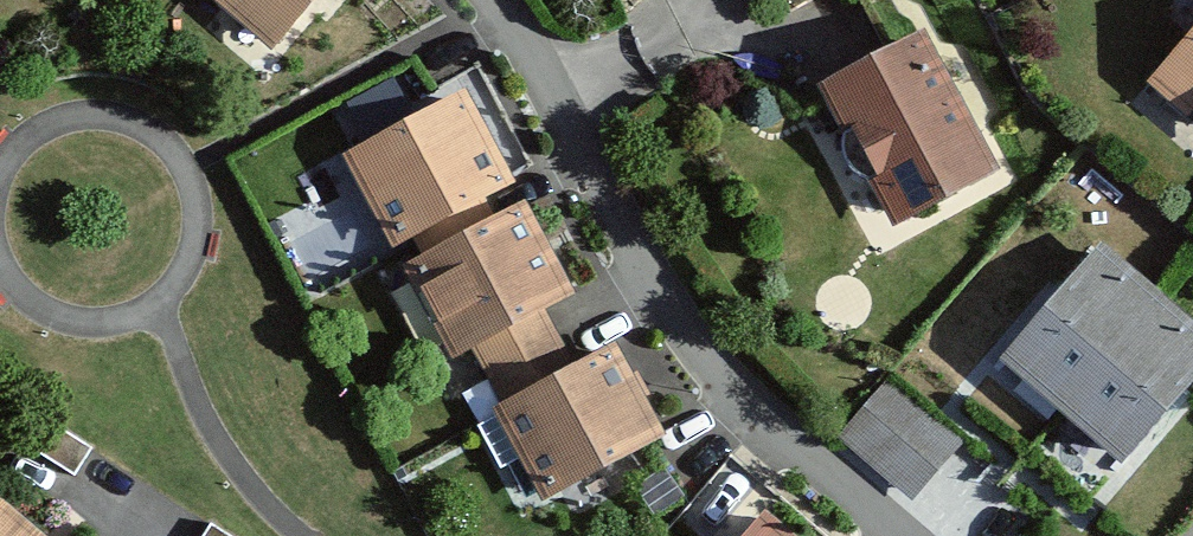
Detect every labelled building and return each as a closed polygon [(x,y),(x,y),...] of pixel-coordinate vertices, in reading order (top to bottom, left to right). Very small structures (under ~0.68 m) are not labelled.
[(272,60),(322,0),(201,0),(272,60)] [(1135,74),(1192,129),(1192,0),(1189,0),(1135,74)] [(921,34),(815,92),(892,233),(998,175),(921,34)] [(465,93),(342,159),(394,256),(411,247),(418,261),(400,270),(451,364),(473,353),(502,407),(491,413),(542,508),(668,440),(617,346),(576,368),(547,314),(576,298),(465,93)] [(1105,246),(1014,350),(1130,450),(1192,378),(1192,323),(1105,246)] [(965,443),(889,377),(836,438),(912,504),(965,443)] [(93,447),(33,407),(15,432),(75,473),(93,447)] [(0,506),(0,535),(36,535),(0,506)] [(767,514),(747,535),(792,535),(767,514)] [(216,521),(206,535),(238,535),(216,521)]
